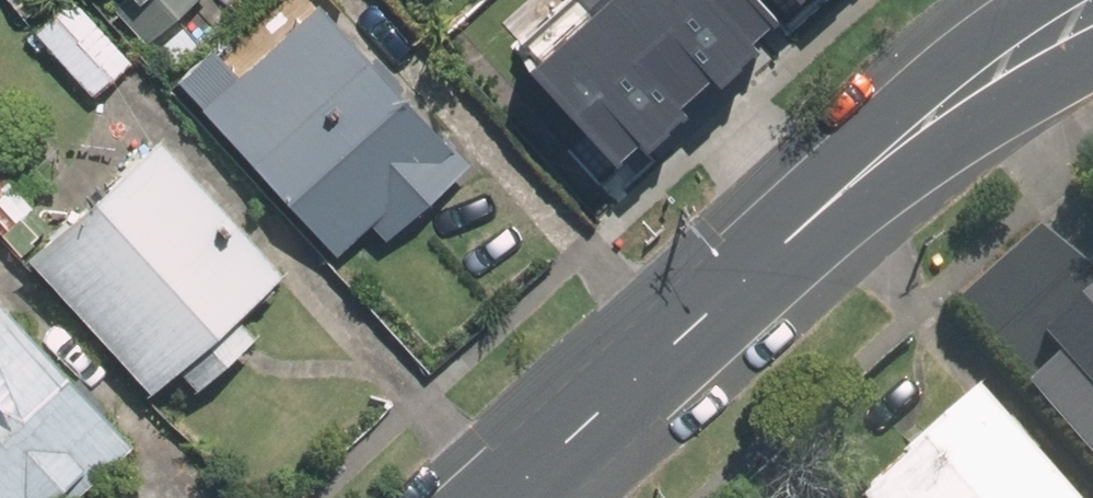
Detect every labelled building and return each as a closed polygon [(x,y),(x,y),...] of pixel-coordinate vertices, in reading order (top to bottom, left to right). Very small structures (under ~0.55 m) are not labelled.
[(52,0),(6,0),(26,23),(52,0)] [(129,64),(73,0),(68,0),(35,31),(94,95),(129,64)] [(108,10),(140,44),(189,0),(121,0),(108,10)] [(611,164),(765,27),(741,0),(592,0),(521,63),(611,164)] [(795,14),(812,0),(783,0),(795,14)] [(213,46),(175,81),(333,255),(367,224),(382,242),(466,165),(317,1),(238,72),(213,46)] [(199,384),(256,333),(237,312),(282,271),(157,134),(30,250),(155,386),(180,363),(199,384)] [(1092,450),(1092,293),(1046,335),(1058,349),(1028,376),(1092,450)] [(132,444),(0,300),(0,497),(72,497),(132,444)] [(974,388),(857,493),(861,497),(1072,497),(974,388)]
